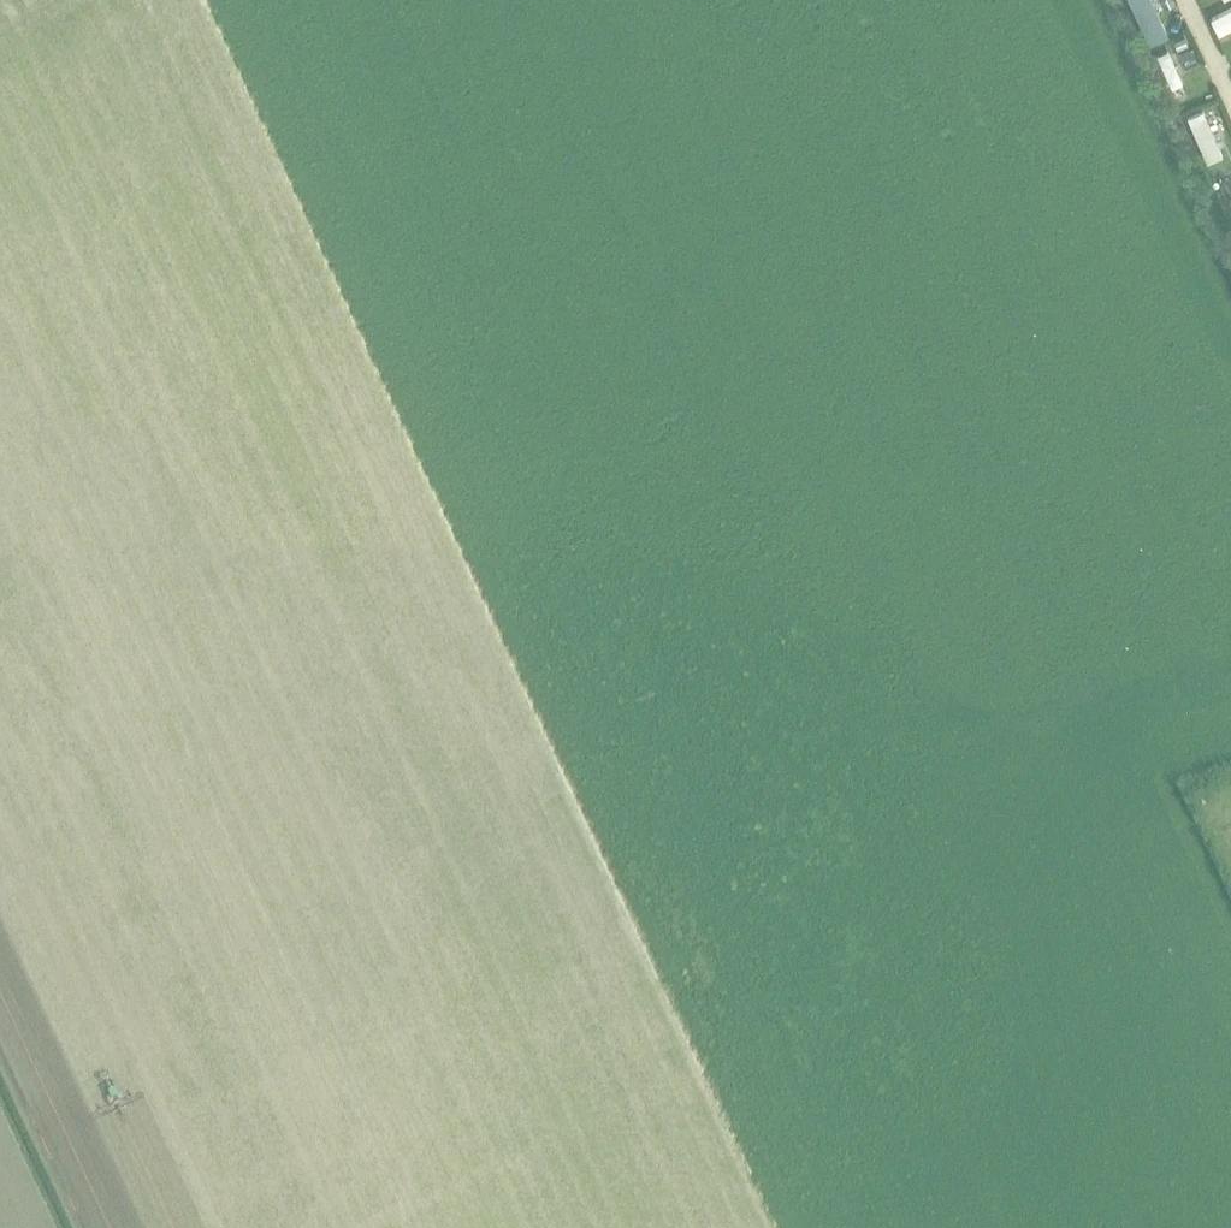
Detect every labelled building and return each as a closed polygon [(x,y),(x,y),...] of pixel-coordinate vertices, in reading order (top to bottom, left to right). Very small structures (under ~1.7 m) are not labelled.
[(1146,34),(1160,27),(1147,0),(1130,0),(1146,34)] [(1209,18),(1218,34),(1230,27),(1230,7),(1209,18)] [(1162,39),(1148,45),(1164,80),(1178,73),(1162,39)] [(1202,110),(1187,116),(1206,161),(1222,155),(1202,110)]
